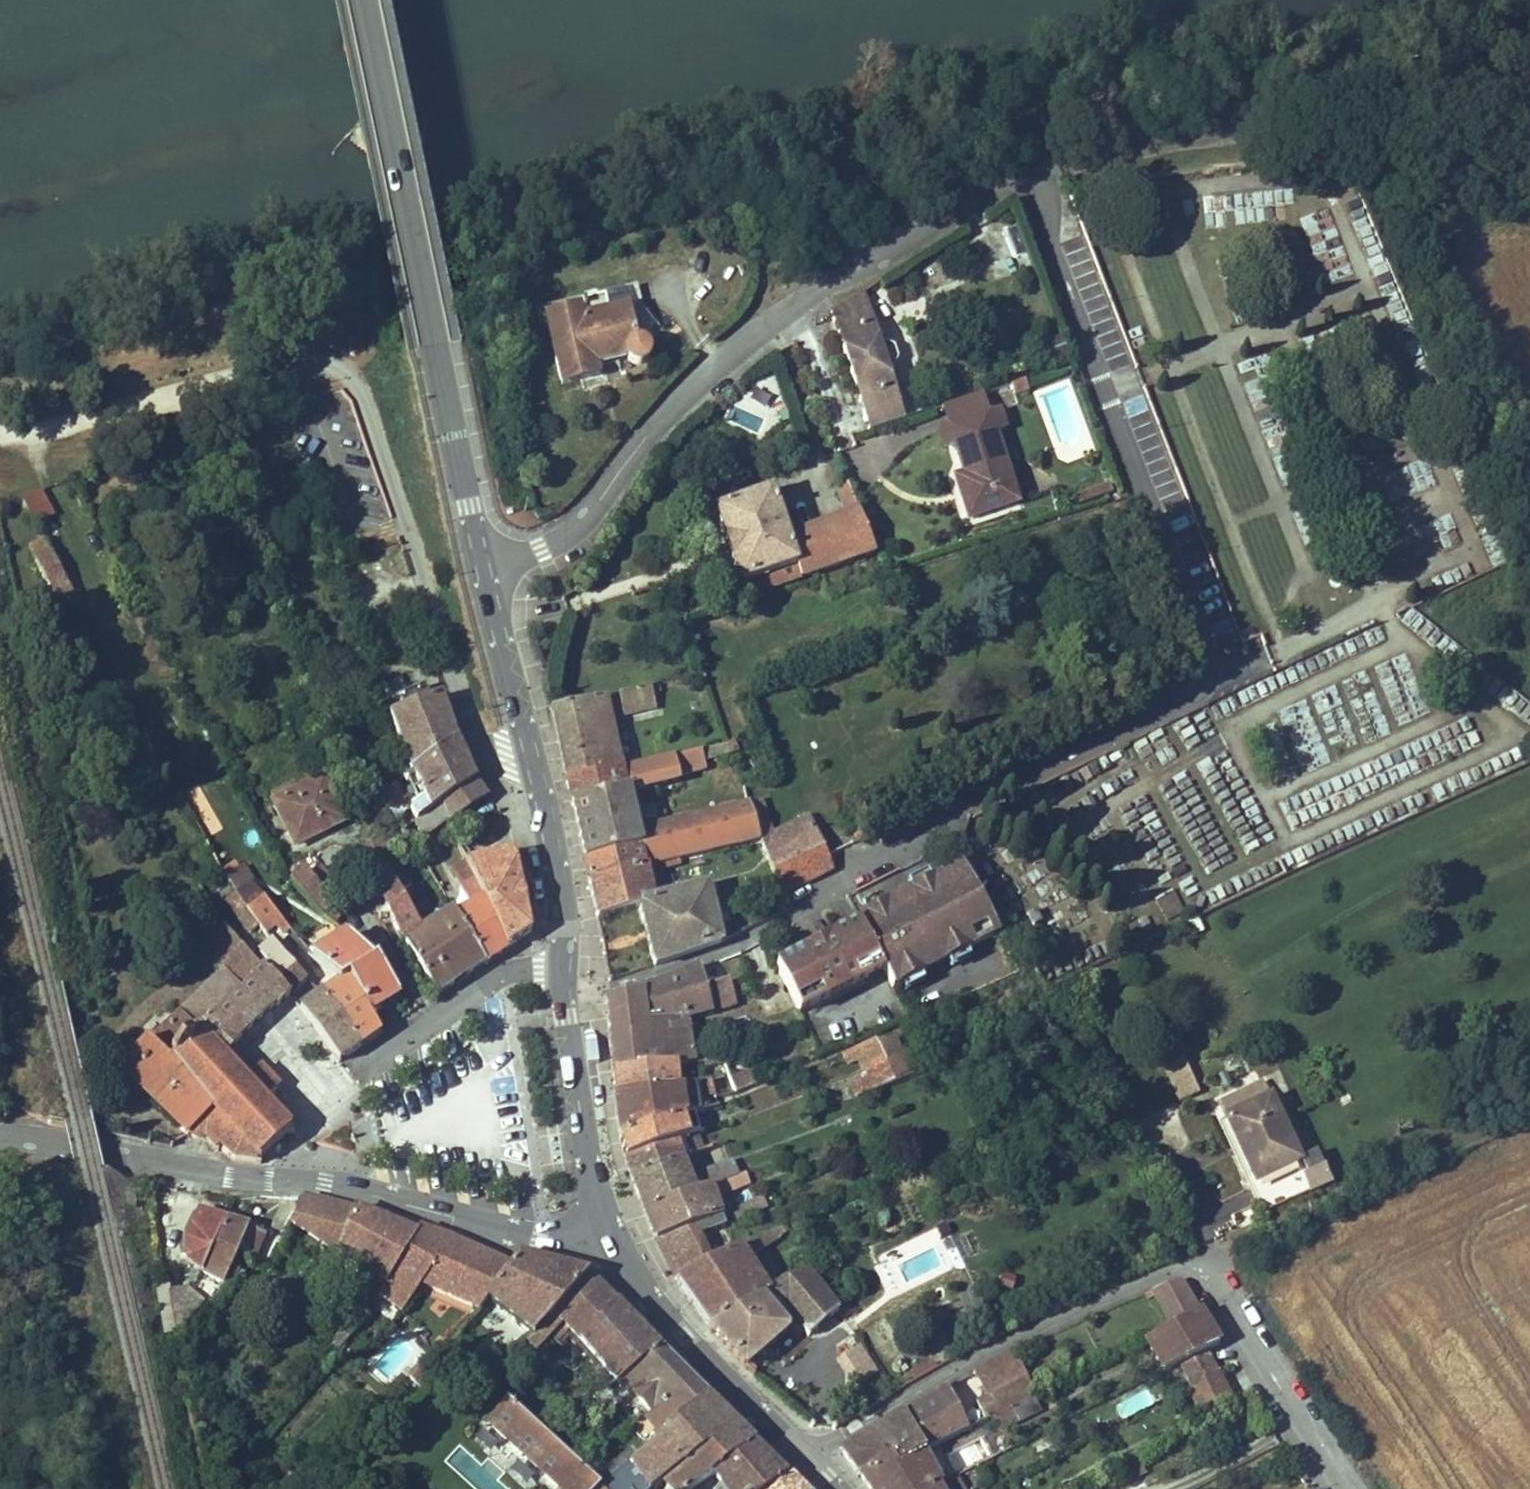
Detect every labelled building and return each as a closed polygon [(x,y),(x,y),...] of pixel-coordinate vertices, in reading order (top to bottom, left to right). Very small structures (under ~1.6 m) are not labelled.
[(651,325),(649,321),(642,311),(641,307),(640,304),(636,287),(596,297),(537,312),(537,314),(539,321),(540,328),(545,327),(548,327),(562,384),(582,380),(586,379),(581,359),(610,352),(613,362),(617,361),(624,359),(627,359),(629,361),(629,363),(631,364),(634,365),(637,365),(641,365),(645,363),(648,360),(649,356),(650,352),(649,349),(648,346),(645,344),(641,343),(643,340),(652,329),(652,327),(651,325)] [(835,311),(827,315),(831,327),(867,315),(859,295),(835,311)] [(844,335),(870,326),(867,315),(831,327),(839,351),(848,348),(843,335),(844,335)] [(898,338),(892,322),(871,329),(877,345),(881,344),(898,338)] [(893,366),(895,362),(891,351),(885,347),(881,344),(877,345),(871,329),(870,326),(844,335),(843,335),(848,348),(839,351),(845,367),(851,365),(854,373),(848,375),(854,392),(861,389),(866,402),(858,406),(868,432),(902,421),(903,421),(886,373),(889,372),(893,366)] [(598,366),(613,362),(610,352),(581,359),(586,379),(600,375),(598,366)] [(943,408),(949,428),(988,415),(982,395),(943,408)] [(939,431),(944,449),(954,446),(993,433),(1005,430),(999,412),(988,415),(949,428),(939,431)] [(1017,504),(993,433),(954,446),(964,477),(970,497),(962,500),(969,521),(1017,504)] [(970,497),(964,477),(955,480),(962,500),(970,497)] [(858,513),(848,486),(837,491),(846,518),(858,513)] [(1079,503),(1110,498),(1108,489),(1078,493),(1079,503)] [(785,534),(771,493),(714,514),(728,553),(785,534)] [(52,517),(40,494),(23,501),(36,524),(52,517)] [(872,549),(858,513),(846,518),(788,541),(796,564),(796,565),(762,578),(767,590),(768,590),(785,584),(822,572),(854,560),(873,553),(872,549)] [(796,564),(788,541),(785,534),(728,553),(739,586),(762,578),(796,565),(796,564)] [(72,590),(45,542),(31,550),(57,598),(72,590)] [(81,609),(72,590),(57,598),(67,616),(81,609)] [(656,709),(651,689),(619,696),(623,716),(656,709)] [(624,772),(608,699),(550,711),(567,785),(624,772)] [(415,774),(457,747),(444,704),(389,722),(411,776),(415,774)] [(452,797),(476,784),(470,774),(457,747),(415,774),(411,776),(405,779),(407,783),(415,779),(425,801),(412,809),(418,821),(433,811),(441,805),(452,797)] [(706,772),(701,752),(673,758),(674,761),(679,779),(706,772)] [(564,786),(570,808),(629,796),(627,790),(636,789),(638,797),(681,787),(674,761),(624,772),(567,785),(564,786)] [(274,804),(290,837),(301,832),(304,838),(323,829),(325,833),(344,822),(323,779),(274,804)] [(450,824),(488,802),(476,784),(452,797),(441,805),(450,824)] [(394,807),(386,789),(376,796),(386,812),(394,807)] [(638,832),(629,796),(572,807),(584,869),(642,855),(647,872),(760,843),(747,806),(638,832)] [(450,824),(441,805),(433,811),(418,821),(416,823),(424,841),(450,824)] [(831,871),(808,820),(760,843),(769,863),(782,894),(831,871)] [(296,848),(325,833),(323,829),(304,838),(301,832),(290,837),(296,848)] [(370,846),(383,839),(381,834),(367,841),(370,846)] [(399,894),(387,872),(399,865),(383,839),(370,846),(360,852),(372,880),(370,880),(403,941),(421,930),(399,894)] [(647,872),(642,855),(584,869),(598,922),(640,913),(638,906),(653,902),(647,872)] [(530,938),(514,857),(467,867),(504,954),(530,938)] [(504,954),(465,862),(452,869),(472,908),(454,918),(485,970),(504,954)] [(411,886),(399,865),(387,872),(399,894),(411,886)] [(962,869),(857,922),(859,927),(883,972),(892,989),(997,935),(962,869)] [(329,908),(317,889),(319,886),(313,876),(308,878),(304,871),(291,880),(322,914),(328,909),(329,908)] [(246,888),(240,876),(227,883),(229,888),(234,896),(246,888)] [(264,900),(253,884),(246,888),(234,896),(247,913),(254,907),(264,900)] [(247,913),(234,896),(229,888),(219,896),(250,935),(259,928),(247,913)] [(638,906),(640,913),(653,971),(723,950),(708,888),(653,902),(638,906)] [(282,921),(264,900),(254,907),(247,913),(259,928),(266,935),(282,921)] [(338,919),(328,909),(322,914),(333,923),(338,919)] [(485,970),(454,918),(451,913),(421,930),(403,941),(437,1000),(485,970)] [(859,927),(777,971),(800,1016),(883,972),(859,927)] [(263,970),(224,928),(208,944),(225,963),(221,966),(234,980),(243,989),(251,982),(263,970)] [(358,933),(351,938),(362,950),(369,945),(358,933)] [(399,996),(377,962),(372,964),(347,935),(312,959),(340,984),(348,980),(369,1014),(399,996)] [(305,978),(274,944),(262,955),(273,969),(269,974),(287,994),(305,978)] [(243,989),(221,966),(216,969),(217,975),(179,1009),(196,1030),(243,989)] [(208,1139),(235,1161),(258,1164),(259,1163),(261,1158),(285,1136),(290,1137),(292,1133),(291,1131),(264,1102),(278,1088),(260,1069),(246,1082),(228,1063),(228,1060),(278,1007),(289,996),(287,994),(269,974),(263,970),(251,982),(252,983),(247,989),(211,1022),(208,1019),(196,1030),(165,1060),(215,1112),(192,1136),(194,1137),(198,1138),(202,1139),(205,1139),(208,1139)] [(699,970),(668,983),(676,1023),(687,1021),(712,1015),(706,991),(699,970)] [(369,1014),(348,980),(340,984),(323,997),(360,1046),(380,1033),(369,1014)] [(636,993),(636,998),(644,996),(648,1027),(676,1023),(668,983),(636,993)] [(727,984),(706,991),(712,1015),(736,1008),(727,984)] [(360,1046),(323,997),(321,995),(300,1010),(338,1060),(340,1061),(360,1046)] [(689,1028),(687,1021),(676,1023),(648,1027),(644,996),(636,998),(604,1002),(610,1075),(644,1074),(671,1070),(667,1033),(689,1028)] [(215,1112),(165,1060),(196,1030),(181,1014),(149,1043),(147,1041),(119,1068),(189,1138),(192,1136),(215,1112)] [(671,1070),(678,1070),(695,1066),(689,1028),(667,1033),(671,1070)] [(914,1077),(896,1040),(877,1048),(884,1063),(894,1086),(914,1077)] [(877,1048),(875,1043),(843,1057),(848,1067),(861,1061),(865,1070),(884,1063),(877,1048)] [(724,1064),(720,1053),(703,1056),(706,1067),(724,1064)] [(1199,1093),(1184,1061),(1163,1070),(1178,1102),(1199,1093)] [(894,1086),(884,1063),(865,1070),(868,1078),(874,1092),(894,1086)] [(680,1096),(678,1070),(671,1070),(644,1074),(610,1075),(612,1102),(680,1096)] [(757,1085),(751,1072),(730,1080),(734,1094),(757,1085)] [(874,1092),(868,1078),(860,1082),(866,1095),(874,1092)] [(866,1095),(860,1082),(851,1086),(857,1099),(866,1095)] [(1270,1097),(1263,1082),(1218,1104),(1225,1118),(1270,1097)] [(686,1119),(684,1095),(680,1096),(612,1102),(620,1141),(682,1121),(686,1119)] [(1302,1165),(1270,1097),(1225,1118),(1221,1120),(1253,1188),(1302,1165)] [(703,1134),(697,1115),(686,1119),(682,1121),(688,1140),(696,1137),(703,1134)] [(688,1140),(682,1121),(620,1141),(624,1162),(674,1144),(688,1140)] [(688,1140),(674,1144),(681,1161),(702,1153),(696,1137),(688,1140)] [(630,1181),(681,1161),(674,1144),(624,1162),(630,1181)] [(642,1214),(731,1181),(738,1177),(732,1162),(688,1179),(681,1161),(630,1181),(642,1214)] [(743,1188),(738,1177),(731,1181),(735,1191),(743,1188)] [(721,1218),(715,1199),(735,1191),(731,1181),(642,1214),(654,1242),(720,1218),(721,1218)] [(724,1228),(767,1209),(762,1198),(721,1218),(724,1228)] [(336,1260),(353,1212),(303,1199),(287,1234),(336,1260)] [(382,1291),(416,1235),(355,1209),(353,1212),(336,1260),(382,1291)] [(185,1241),(198,1212),(191,1210),(178,1238),(185,1241)] [(31,1218),(29,1212),(21,1215),(23,1221),(31,1218)] [(201,1274),(225,1221),(198,1212),(185,1241),(188,1254),(189,1263),(201,1274)] [(711,1264),(698,1237),(713,1230),(716,1231),(724,1228),(721,1218),(720,1218),(654,1242),(675,1282),(711,1264)] [(254,1259),(264,1234),(225,1221),(201,1274),(222,1285),(239,1249),(254,1259)] [(775,1240),(788,1234),(784,1227),(772,1233),(771,1234),(775,1240)] [(484,1310),(512,1268),(420,1230),(416,1235),(382,1291),(376,1298),(381,1302),(402,1316),(420,1292),(478,1317),(484,1310)] [(769,1293),(746,1259),(776,1242),(775,1240),(771,1234),(711,1264),(675,1282),(709,1330),(710,1331),(769,1293)] [(189,1263),(188,1254),(180,1257),(182,1267),(197,1279),(201,1274),(189,1263)] [(526,1342),(586,1274),(518,1256),(512,1268),(484,1310),(526,1342)] [(567,1326),(600,1289),(586,1274),(526,1342),(537,1351),(553,1335),(564,1323),(567,1326)] [(780,1319),(789,1313),(803,1333),(808,1338),(838,1313),(807,1274),(787,1283),(786,1281),(769,1293),(710,1331),(745,1371),(790,1333),(780,1319)] [(182,1327),(174,1289),(169,1290),(168,1282),(155,1284),(160,1313),(171,1311),(175,1333),(182,1327)] [(1193,1305),(1186,1294),(1183,1290),(1180,1287),(1177,1285),(1174,1284),(1170,1284),(1150,1293),(1169,1330),(1198,1315),(1193,1305)] [(182,1327),(204,1302),(186,1287),(174,1289),(182,1327)] [(600,1322),(617,1306),(600,1289),(567,1326),(564,1323),(553,1335),(560,1342),(563,1339),(570,1333),(579,1343),(600,1322)] [(638,1329),(617,1306),(579,1343),(599,1366),(638,1329)] [(175,1333),(171,1311),(160,1313),(165,1335),(175,1333)] [(803,1333),(789,1313),(780,1319),(790,1333),(795,1339),(803,1333)] [(1217,1346),(1198,1315),(1169,1330),(1143,1342),(1159,1374),(1179,1364),(1204,1352),(1217,1346)] [(662,1356),(638,1329),(599,1366),(620,1390),(662,1356)] [(599,1366),(579,1343),(570,1333),(563,1339),(606,1387),(611,1382),(599,1366)] [(1018,1362),(1034,1353),(1030,1345),(1013,1353),(1018,1362)] [(879,1376),(859,1347),(835,1364),(856,1392),(879,1376)] [(1217,1375),(1204,1352),(1179,1364),(1192,1387),(1216,1376),(1217,1375)] [(1025,1379),(1018,1362),(1013,1353),(973,1374),(988,1398),(1025,1379)] [(662,1356),(620,1390),(616,1394),(621,1401),(628,1400),(648,1421),(640,1427),(652,1446),(665,1438),(666,1443),(629,1470),(641,1488),(663,1488),(664,1488),(737,1426),(662,1356)] [(416,1384),(435,1368),(426,1358),(407,1374),(416,1384)] [(1233,1405),(1217,1375),(1216,1376),(1192,1387),(1187,1390),(1202,1420),(1233,1405)] [(992,1419),(1034,1397),(1025,1379),(988,1398),(976,1404),(985,1423),(992,1419)] [(967,1431),(947,1389),(904,1414),(925,1452),(967,1431)] [(998,1432),(1040,1411),(1034,1397),(992,1419),(998,1432)] [(539,1430),(528,1420),(507,1401),(487,1423),(559,1488),(597,1488),(599,1487),(583,1471),(539,1430)] [(547,1424),(536,1413),(528,1420),(539,1430),(547,1424)] [(882,1429),(905,1463),(925,1452),(904,1414),(882,1429)] [(754,1442),(737,1426),(664,1488),(701,1488),(710,1482),(754,1442)] [(882,1429),(870,1435),(883,1462),(890,1458),(896,1467),(905,1463),(882,1429)] [(646,1449),(632,1433),(627,1437),(633,1447),(640,1454),(646,1449)] [(870,1435),(856,1444),(869,1471),(883,1462),(870,1435)] [(789,1478),(754,1442),(710,1482),(716,1488),(775,1488),(789,1478)] [(856,1444),(838,1457),(854,1481),(856,1480),(869,1471),(856,1444)] [(599,1487),(640,1454),(633,1447),(599,1472),(591,1465),(583,1471),(599,1487)] [(921,1454),(905,1463),(896,1467),(890,1458),(883,1462),(869,1471),(856,1480),(862,1488),(937,1488),(938,1488),(940,1487),(921,1454)] [(1130,1465),(1127,1459),(1112,1466),(1116,1472),(1130,1465)] [(789,1478),(775,1488),(801,1488),(789,1478)]
